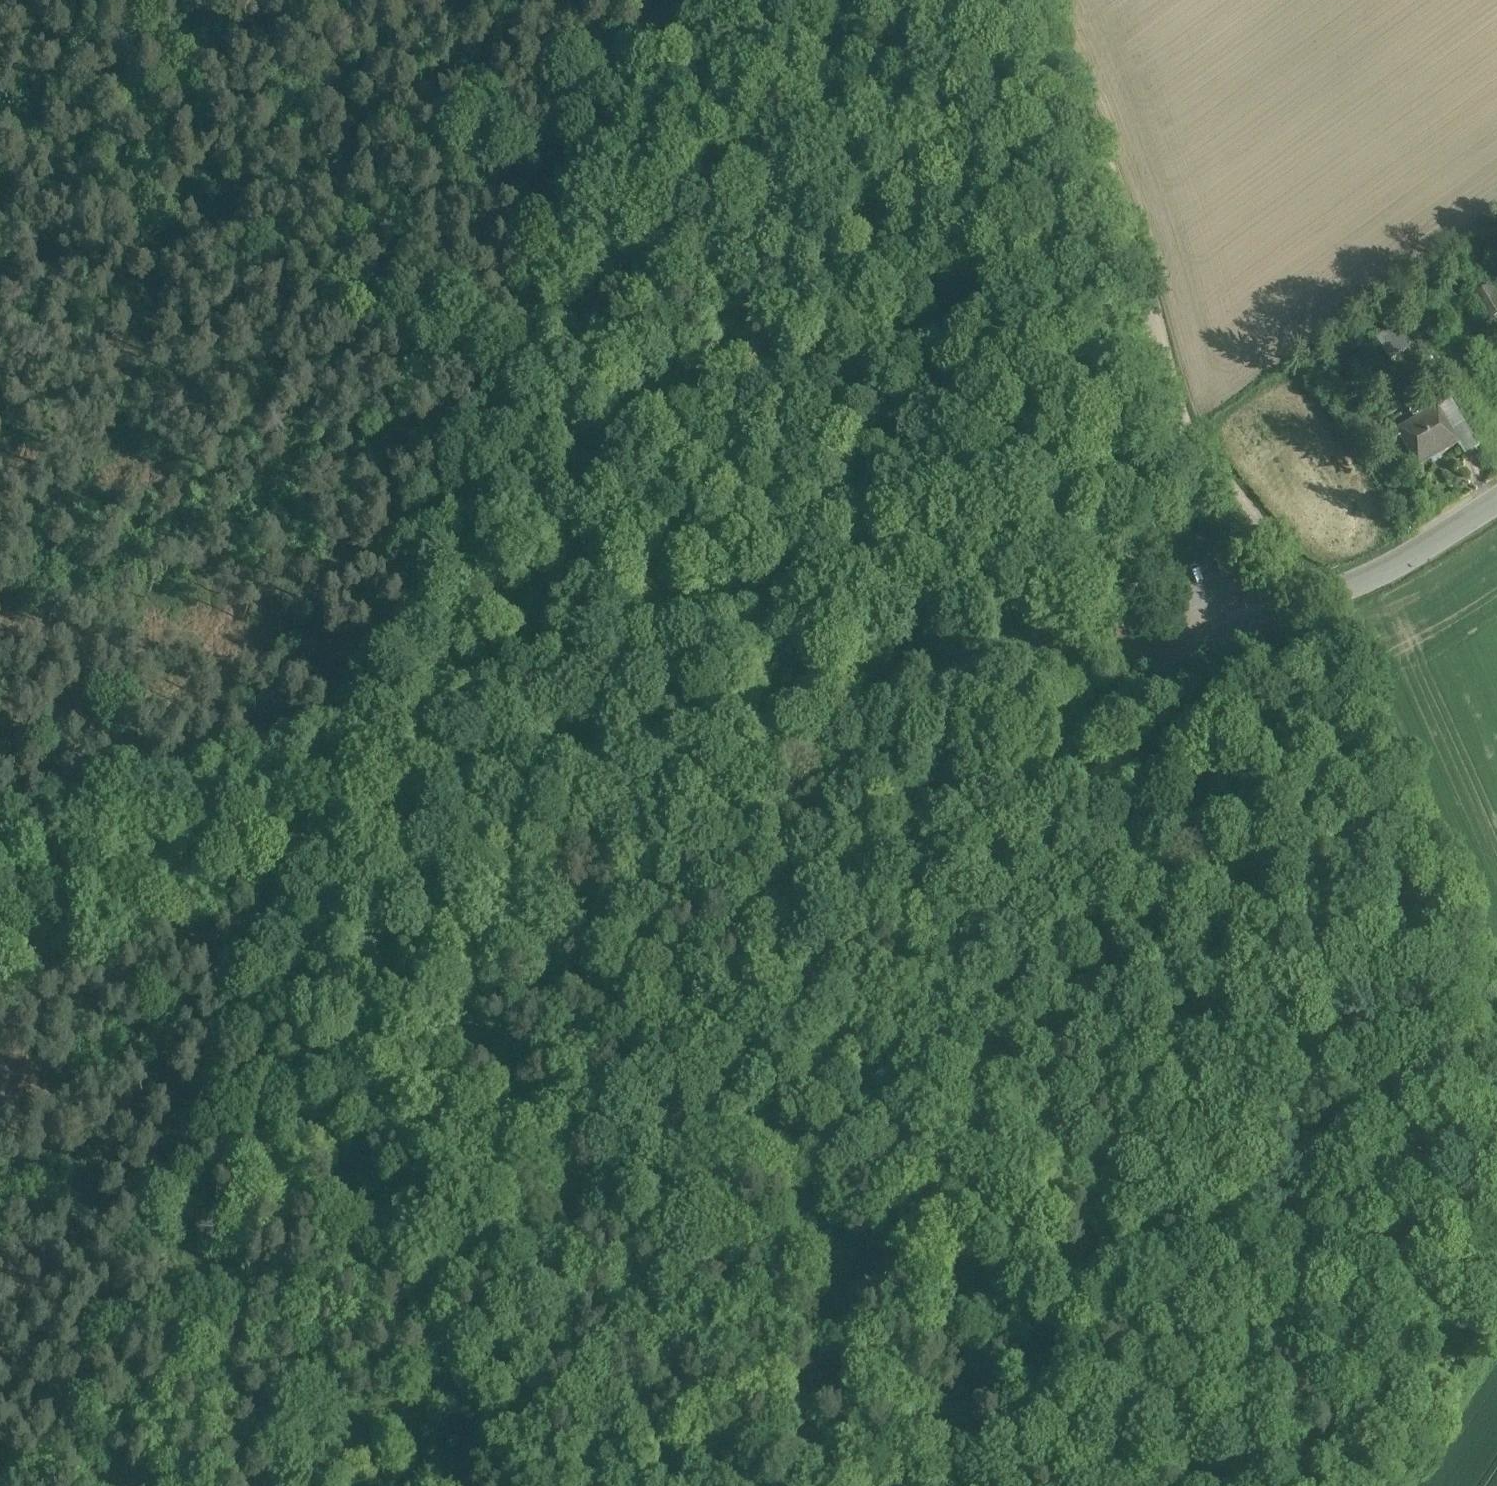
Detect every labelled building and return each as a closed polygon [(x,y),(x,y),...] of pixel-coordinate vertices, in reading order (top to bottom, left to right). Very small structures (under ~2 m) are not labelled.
[(1473,303),(1486,324),(1496,318),(1496,307),(1489,293),(1473,303)] [(1407,353),(1394,333),(1377,344),(1389,365),(1407,353)] [(1436,412),(1396,435),(1417,471),(1457,448),(1449,435),(1436,412)] [(1463,426),(1449,435),(1457,448),(1463,459),(1477,450),(1463,426)]
